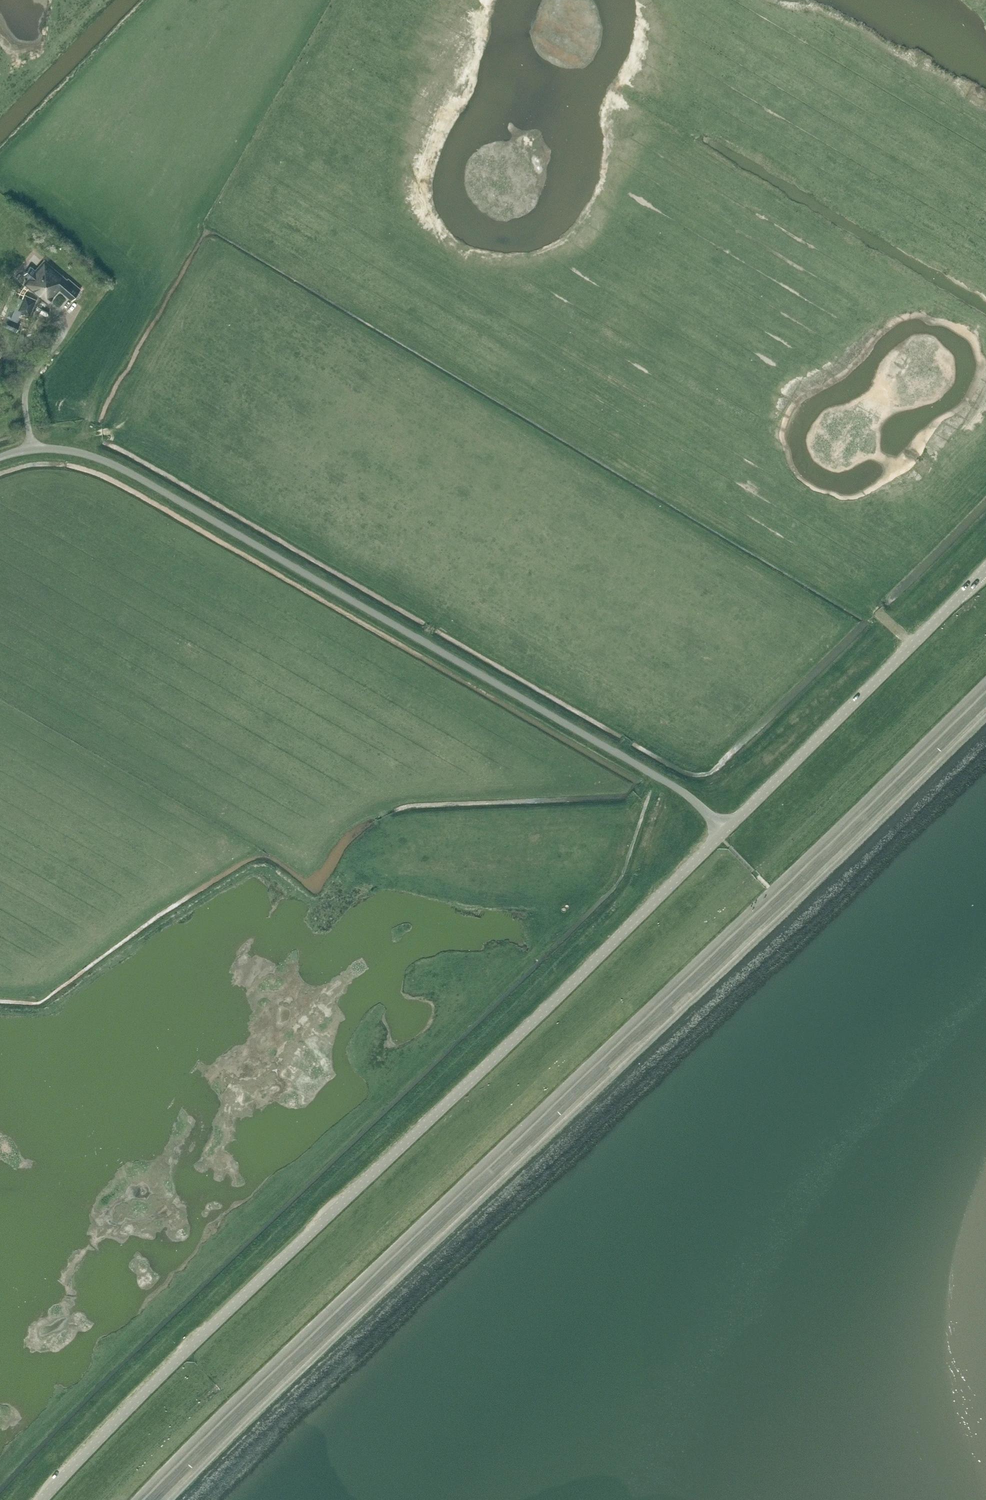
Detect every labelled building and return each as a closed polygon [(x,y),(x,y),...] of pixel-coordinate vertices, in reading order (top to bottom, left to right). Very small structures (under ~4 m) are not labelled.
[(30,266),(24,273),(29,278),(24,283),(47,303),(59,289),(72,299),(80,289),(68,278),(67,279),(44,260),(35,270),(30,266)] [(26,295),(20,309),(29,313),(34,299),(26,295)] [(5,315),(1,324),(17,331),(21,323),(5,315)]
